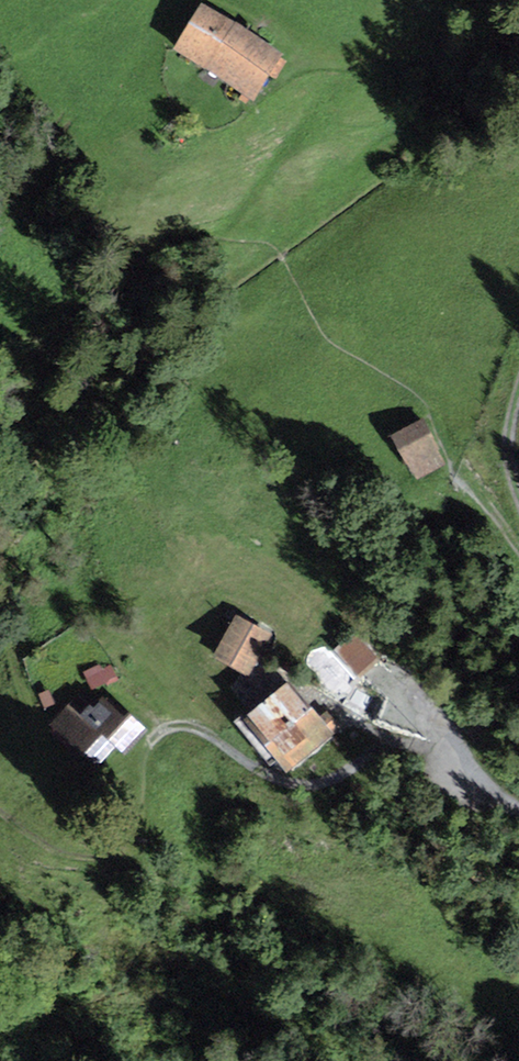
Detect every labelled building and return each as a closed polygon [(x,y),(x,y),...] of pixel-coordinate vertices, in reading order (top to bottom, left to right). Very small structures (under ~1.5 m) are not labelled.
[(201,1),(171,49),(254,101),(270,76),(276,80),(287,61),(281,57),(283,53),(201,1)] [(423,419),(392,436),(417,481),(448,464),(423,419)] [(274,637),(236,616),(216,654),(254,674),(274,637)] [(331,650),(360,677),(376,660),(347,633),(331,650)] [(315,660),(310,664),(340,696),(356,682),(317,640),(306,650),(315,660)] [(256,702),(232,721),(269,768),(278,761),(286,771),(339,729),(327,713),(320,718),(289,679),(257,704),(256,702)] [(78,692),(50,724),(97,766),(116,745),(125,754),(148,729),(129,712),(125,717),(103,696),(94,706),(78,692)]
